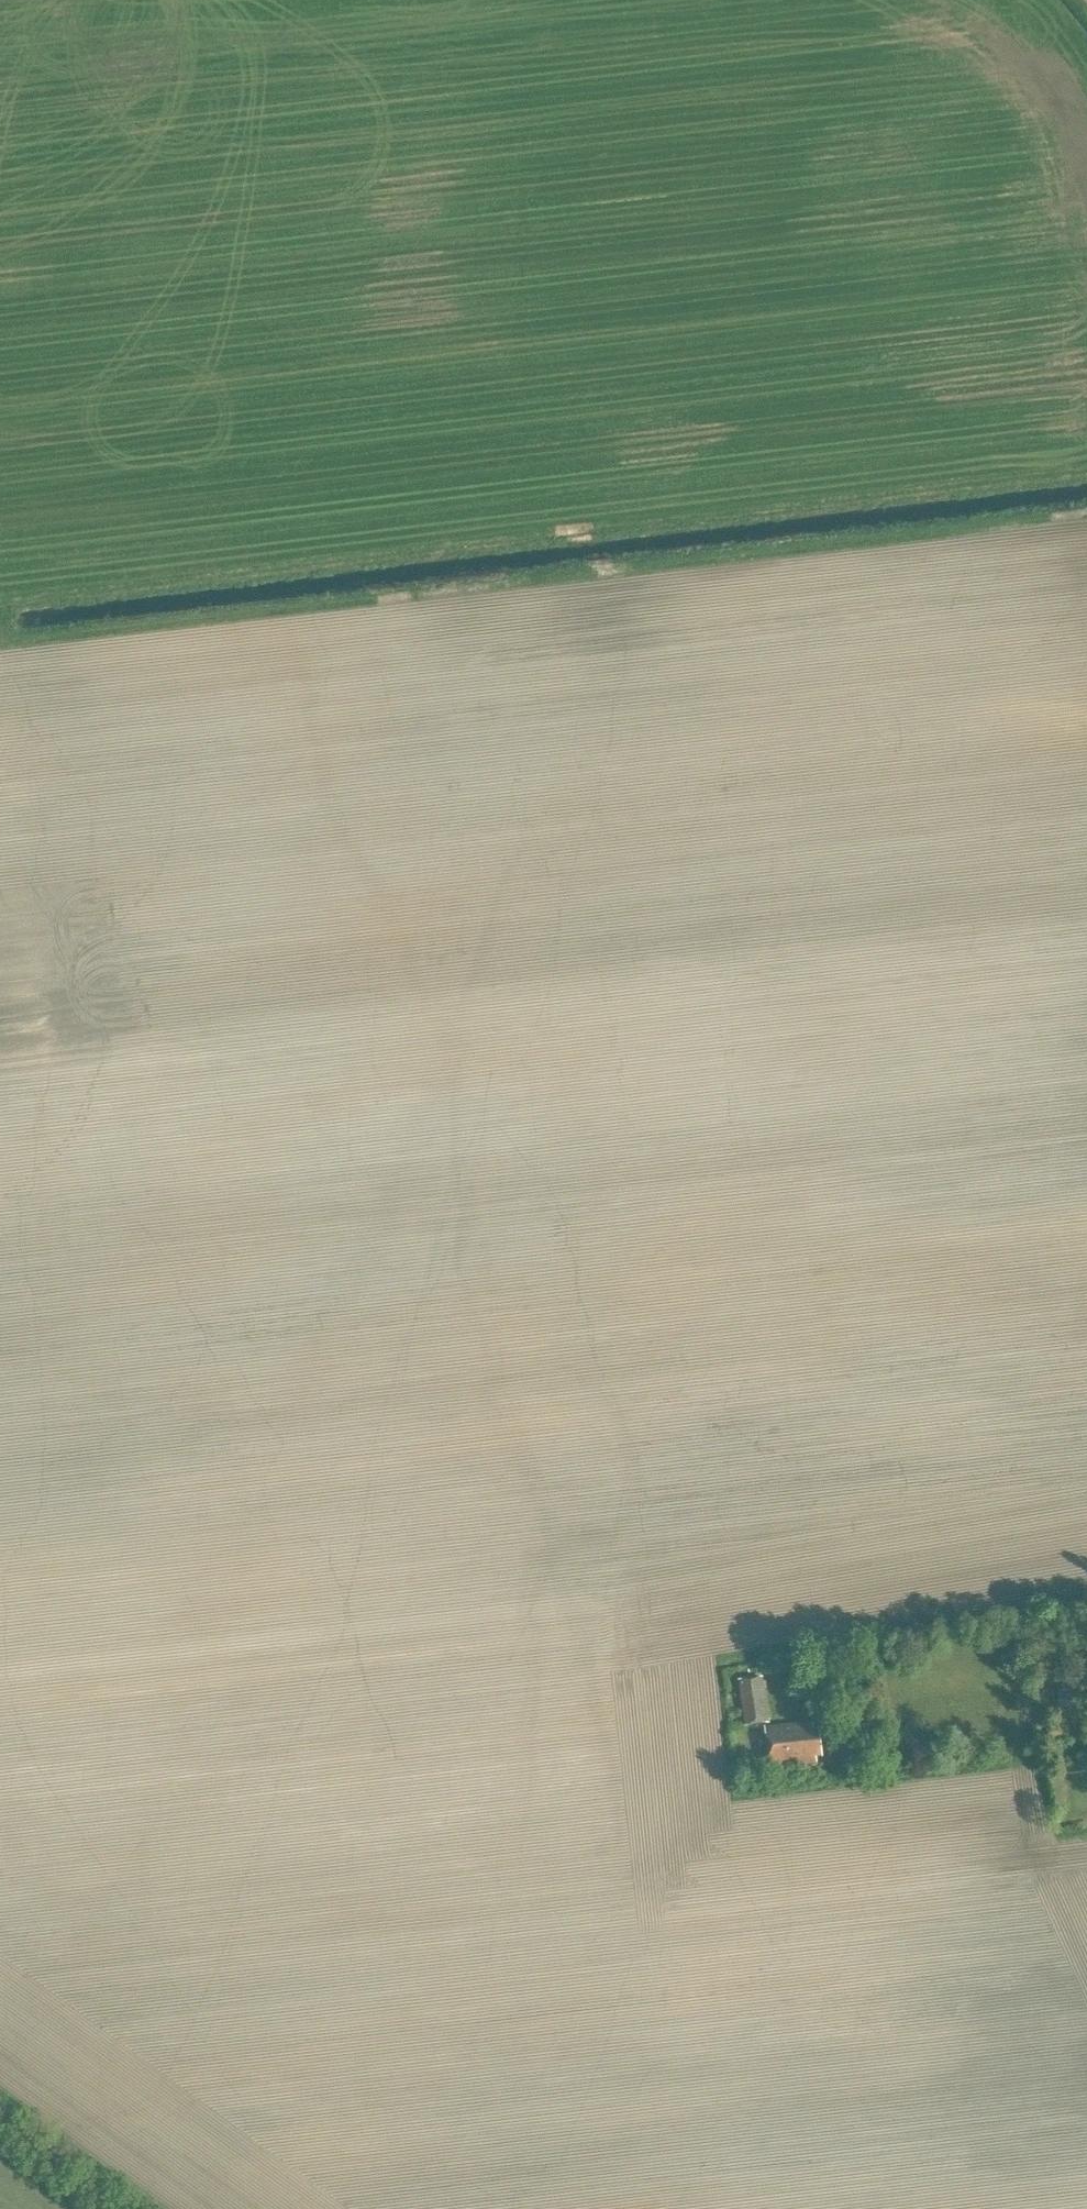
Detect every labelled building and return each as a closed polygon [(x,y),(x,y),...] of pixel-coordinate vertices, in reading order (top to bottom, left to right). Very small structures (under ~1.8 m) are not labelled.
[(763,1679),(738,1682),(744,1728),(769,1725),(763,1679)] [(764,1728),(768,1772),(816,1767),(815,1759),(820,1759),(817,1731),(811,1731),(811,1724),(764,1728)] [(860,1771),(855,1737),(837,1740),(842,1773),(860,1771)]
